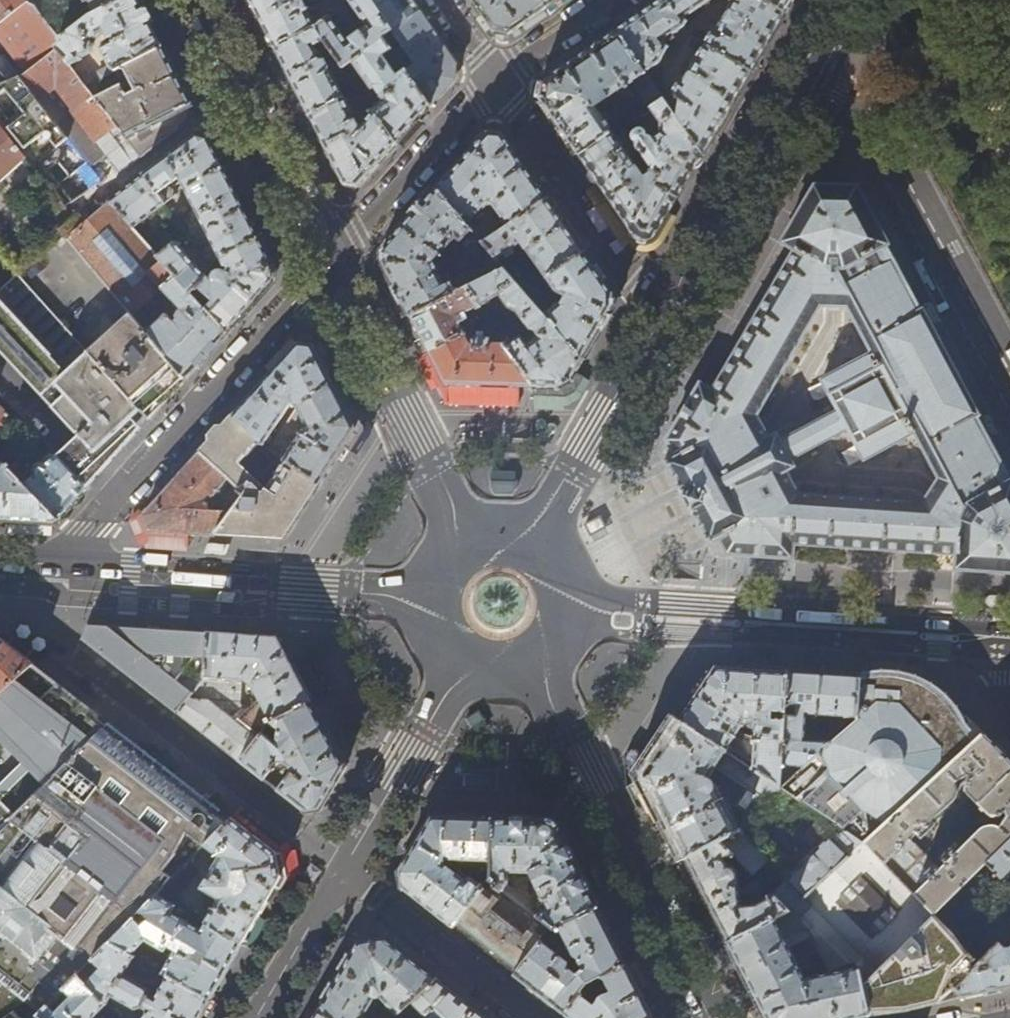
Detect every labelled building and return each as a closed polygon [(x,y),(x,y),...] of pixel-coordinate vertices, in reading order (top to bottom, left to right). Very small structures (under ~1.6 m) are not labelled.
[(18,77),(58,48),(62,43),(62,42),(35,5),(27,3),(30,0),(0,0),(0,53),(18,77)] [(139,0),(120,0),(94,13),(91,15),(62,42),(62,43),(58,48),(70,64),(81,57),(80,56),(90,50),(92,43),(89,38),(105,31),(110,40),(103,43),(102,48),(110,64),(98,70),(102,77),(163,47),(159,40),(139,0)] [(75,3),(76,5),(80,6),(83,5),(86,4),(88,2),(94,13),(120,0),(73,0),(75,3)] [(262,23),(275,48),(316,27),(315,26),(340,8),(339,6),(335,0),(317,0),(319,4),(309,9),(305,0),(251,0),(262,23)] [(339,6),(340,8),(315,26),(316,27),(326,41),(344,67),(353,60),(372,87),(374,87),(383,99),(372,107),(375,111),(397,143),(411,128),(431,105),(413,79),(388,42),(384,37),(389,33),(391,31),(393,31),(372,0),(347,0),(339,6)] [(393,31),(420,10),(413,0),(372,0),(393,31)] [(480,9),(494,30),(509,33),(530,19),(547,7),(541,0),(473,0),(480,9)] [(617,33),(644,72),(658,62),(668,47),(663,40),(684,26),(686,21),(683,17),(709,0),(666,0),(617,33)] [(784,13),(763,0),(731,0),(733,2),(717,30),(712,30),(704,44),(750,71),(769,39),(784,13)] [(784,13),(792,0),(763,0),(784,13)] [(420,10),(393,31),(391,31),(420,74),(413,79),(431,105),(437,85),(445,76),(456,63),(447,49),(430,25),(420,10)] [(326,41),(316,27),(275,48),(293,83),(309,116),(345,98),(326,60),(325,60),(315,46),(326,41)] [(393,39),(389,33),(384,37),(388,42),(393,39)] [(662,97),(644,72),(617,33),(585,54),(543,83),(540,97),(580,155),(613,132),(595,106),(619,89),(623,96),(630,91),(626,84),(631,81),(649,106),(662,97)] [(728,110),(750,71),(704,44),(682,81),(679,81),(672,92),(674,97),(679,99),(677,118),(703,154),(728,110)] [(176,73),(163,47),(102,77),(86,85),(141,157),(163,140),(160,136),(177,123),(181,127),(186,123),(192,118),(192,105),(176,73)] [(86,85),(70,64),(58,48),(18,77),(92,168),(102,160),(108,155),(117,169),(124,171),(141,157),(86,85)] [(0,53),(0,117),(53,183),(49,187),(65,208),(75,200),(101,180),(92,168),(18,77),(0,53)] [(677,118),(662,97),(649,106),(660,122),(659,128),(647,135),(647,133),(646,131),(644,129),(642,128),(634,133),(632,136),(632,137),(634,140),(635,141),(637,142),(638,147),(654,168),(659,176),(655,184),(677,198),(695,167),(703,154),(677,118)] [(345,98),(309,116),(320,138),(344,184),(359,186),(373,171),(397,143),(375,111),(365,122),(365,126),(361,128),(345,98)] [(25,158),(0,127),(0,180),(25,158)] [(445,180),(437,188),(482,241),(491,236),(485,229),(484,231),(474,217),(487,202),(493,203),(508,225),(548,198),(522,161),(503,132),(489,132),(469,154),(462,161),(445,180)] [(643,176),(613,132),(580,155),(609,198),(634,235),(636,237),(640,239),(645,240),(649,240),(654,237),(668,212),(672,205),(677,198),(655,184),(659,176),(654,168),(643,176)] [(183,188),(224,168),(216,152),(209,138),(197,135),(108,201),(132,228),(175,195),(170,187),(179,180),(183,188)] [(241,201),(224,168),(183,188),(218,258),(259,237),(241,201)] [(786,208),(787,207),(788,204),(791,199),(794,196),(795,192),(796,190),(796,188),(795,187),(790,182),(789,182),(788,183),(787,186),(786,189),(782,194),(780,198),(779,200),(780,202),(781,204),(786,208)] [(979,414),(923,310),(922,310),(887,245),(888,245),(857,186),(815,185),(798,214),(782,242),(795,250),(750,326),(713,390),(700,383),(682,415),(673,430),(668,438),(668,439),(675,454),(665,460),(687,501),(709,544),(720,538),(728,553),(794,559),(795,544),(956,555),(955,570),(1009,573),(1009,474),(978,415),(979,414)] [(496,257),(482,241),(437,188),(408,221),(384,246),(382,261),(384,265),(410,316),(468,287),(470,287),(464,274),(455,279),(446,258),(437,260),(436,259),(452,242),(456,246),(461,241),(496,274),(506,269),(496,257)] [(157,256),(132,228),(108,201),(102,195),(61,230),(131,313),(186,378),(204,359),(226,333),(204,308),(191,294),(157,256)] [(548,198),(508,225),(491,236),(482,241),(496,257),(503,253),(506,256),(512,252),(510,248),(520,242),(538,269),(539,268),(545,277),(585,251),(560,216),(548,198)] [(661,241),(675,216),(668,212),(654,237),(661,241)] [(275,267),(259,237),(218,258),(225,271),(223,272),(221,270),(218,269),(215,270),(212,271),(210,273),(209,275),(208,278),(209,281),(174,241),(157,256),(191,294),(197,288),(212,302),(204,308),(226,333),(250,307),(273,282),(275,267)] [(585,251),(545,277),(544,278),(555,293),(564,299),(562,304),(560,304),(557,304),(548,311),(540,300),(542,298),(525,277),(517,282),(582,360),(604,322),(613,307),(613,291),(599,272),(585,251)] [(517,282),(506,269),(496,274),(470,287),(468,287),(480,305),(499,293),(510,308),(517,309),(533,331),(535,331),(536,332),(531,336),(522,338),(506,348),(532,386),(533,386),(535,386),(559,387),(569,383),(572,377),(577,369),(580,365),(582,360),(517,282)] [(56,455),(87,488),(97,477),(123,448),(136,434),(143,426),(135,417),(143,409),(90,351),(19,273),(0,289),(0,352),(77,435),(56,455)] [(489,319),(480,305),(468,287),(410,316),(415,325),(421,336),(428,350),(428,351),(488,319),(489,319)] [(131,313),(90,351),(143,409),(151,417),(166,401),(186,378),(131,313)] [(532,386),(506,348),(488,319),(428,351),(444,383),(466,384),(524,385),(532,386)] [(421,336),(415,325),(408,328),(421,353),(428,350),(421,336)] [(299,406),(299,408),(333,383),(321,360),(313,345),(298,343),(276,368),(240,408),(233,416),(265,445),(294,403),(299,406)] [(466,384),(444,383),(428,351),(422,355),(444,399),(467,400),(466,384)] [(564,403),(573,398),(577,391),(582,382),(572,377),(569,383),(559,387),(535,386),(533,386),(533,402),(564,403)] [(365,431),(339,380),(333,383),(356,428),(346,444),(353,449),(365,431)] [(333,383),(299,408),(300,409),(271,450),(320,484),(337,457),(346,444),(356,428),(333,383)] [(18,423),(2,406),(0,407),(0,440),(18,423)] [(271,450),(265,445),(233,416),(216,434),(200,452),(245,493),(217,534),(226,534),(279,538),(284,538),(299,515),(312,495),(320,484),(271,450)] [(245,493),(200,452),(177,477),(157,500),(144,515),(150,529),(193,532),(217,534),(245,493)] [(14,459),(7,466),(59,520),(84,492),(87,488),(56,455),(49,462),(44,460),(41,461),(38,462),(36,464),(34,467),(34,470),(29,474),(28,472),(28,470),(19,461),(18,462),(14,459)] [(7,466),(0,459),(0,519),(56,523),(59,520),(7,466)] [(518,472),(494,472),(493,491),(517,492),(518,472)] [(601,517),(585,525),(591,535),(606,527),(601,517)] [(206,544),(204,553),(225,554),(229,545),(206,544)] [(154,695),(177,713),(204,677),(206,632),(153,629),(88,625),(83,639),(154,695)] [(285,653),(284,650),(280,644),(277,637),(272,637),(206,632),(204,677),(177,713),(205,735),(240,762),(270,723),(311,702),(310,700),(287,657),(285,653)] [(7,644),(0,650),(0,695),(34,665),(29,661),(7,644)] [(105,726),(97,720),(100,716),(74,696),(34,665),(0,695),(0,731),(25,756),(0,783),(0,829),(105,726)] [(679,720),(781,787),(789,672),(715,667),(699,690),(679,720)] [(829,674),(789,672),(781,787),(795,775),(830,744),(806,741),(807,714),(858,717),(861,676),(829,674)] [(861,676),(858,717),(858,719),(841,734),(835,739),(830,744),(795,775),(807,790),(798,798),(839,825),(865,843),(984,733),(956,705),(933,681),(861,676)] [(270,723),(240,762),(270,786),(305,813),(320,809),(338,778),(345,766),(329,737),(311,702),(270,723)] [(679,720),(659,750),(643,774),(662,813),(685,858),(721,842),(743,864),(753,875),(770,860),(741,829),(739,831),(714,780),(711,778),(708,778),(715,767),(769,802),(783,789),(781,787),(679,720)] [(0,829),(109,724),(108,723),(105,726),(0,829)] [(204,846),(231,819),(202,796),(143,750),(109,724),(0,829),(0,984),(23,1003),(26,1001),(40,1015),(47,1007),(65,989),(78,975),(95,959),(111,942),(156,895),(204,846)] [(832,736),(835,739),(841,734),(838,731),(832,736)] [(984,733),(865,843),(901,878),(927,852),(914,839),(919,834),(924,837),(933,828),(930,824),(954,801),(957,795),(958,792),(959,787),(958,781),(966,774),(970,778),(969,781),(968,788),(968,791),(979,802),(1009,773),(1009,760),(999,749),(984,733)] [(979,802),(989,812),(989,813),(991,814),(1001,814),(1005,813),(1009,816),(1002,824),(996,823),(990,823),(987,824),(981,827),(957,851),(953,848),(944,857),(947,861),(942,867),(927,852),(901,878),(936,914),(950,900),(986,864),(1009,840),(1009,773),(979,802)] [(431,817),(415,845),(399,872),(402,887),(420,901),(453,928),(457,923),(484,889),(470,878),(467,882),(447,867),(451,861),(486,861),(486,868),(491,868),(491,820),(460,818),(438,818),(431,817)] [(219,899),(207,923),(241,943),(263,906),(279,878),(275,853),(255,838),(231,819),(204,846),(219,858),(201,888),(219,899)] [(491,820),(491,868),(491,880),(521,906),(527,899),(513,887),(510,889),(506,886),(506,873),(529,874),(547,911),(534,917),(551,931),(597,908),(574,864),(553,822),(524,821),(491,820)] [(865,843),(839,825),(816,850),(815,850),(800,865),(801,866),(773,895),(790,912),(865,843)] [(986,864),(1002,880),(1009,872),(1009,840),(986,864)] [(736,870),(743,864),(721,842),(685,858),(708,904),(728,942),(790,912),(773,895),(756,904),(742,906),(738,873),(736,870)] [(865,843),(790,912),(728,942),(748,983),(766,1017),(859,1017),(869,1016),(863,986),(935,915),(936,914),(901,878),(865,843)] [(491,880),(484,889),(457,923),(486,946),(517,971),(547,934),(551,931),(534,917),(521,906),(491,880)] [(156,895),(111,942),(132,955),(148,940),(167,951),(170,947),(176,951),(163,973),(168,975),(208,1000),(224,972),(241,943),(207,923),(203,930),(173,913),(176,907),(156,895)] [(597,908),(551,931),(547,934),(517,971),(514,975),(543,998),(564,1014),(588,984),(626,965),(607,928),(597,908)] [(956,990),(980,964),(963,949),(955,936),(935,915),(863,986),(869,1016),(894,1011),(940,1001),(963,997),(956,990)] [(437,978),(402,951),(383,937),(359,941),(339,976),(318,1013),(327,1017),(362,1017),(361,1017),(373,997),(376,998),(379,998),(381,997),(393,1011),(388,1015),(390,1017),(392,1017),(412,1000),(437,978)] [(132,955),(111,942),(95,959),(103,967),(87,984),(107,1004),(112,994),(135,1007),(142,1006),(148,1009),(143,1017),(198,1017),(208,1000),(168,975),(155,997),(150,994),(148,987),(125,974),(135,957),(132,955)] [(956,990),(963,997),(992,991),(1009,987),(1009,948),(1006,948),(1000,943),(996,947),(980,964),(956,990)] [(564,1014),(569,1017),(653,1017),(641,996),(626,965),(588,984),(564,1014)] [(107,1004),(87,984),(78,975),(65,989),(73,997),(56,1015),(47,1007),(40,1015),(43,1017),(90,1017),(107,1004)] [(437,978),(412,1000),(425,1013),(427,1017),(488,1017),(468,1002),(437,978)] [(23,1003),(0,984),(0,1017),(3,1017),(23,1003)] [(23,1003),(3,1017),(43,1017),(40,1015),(26,1001),(23,1003)]
